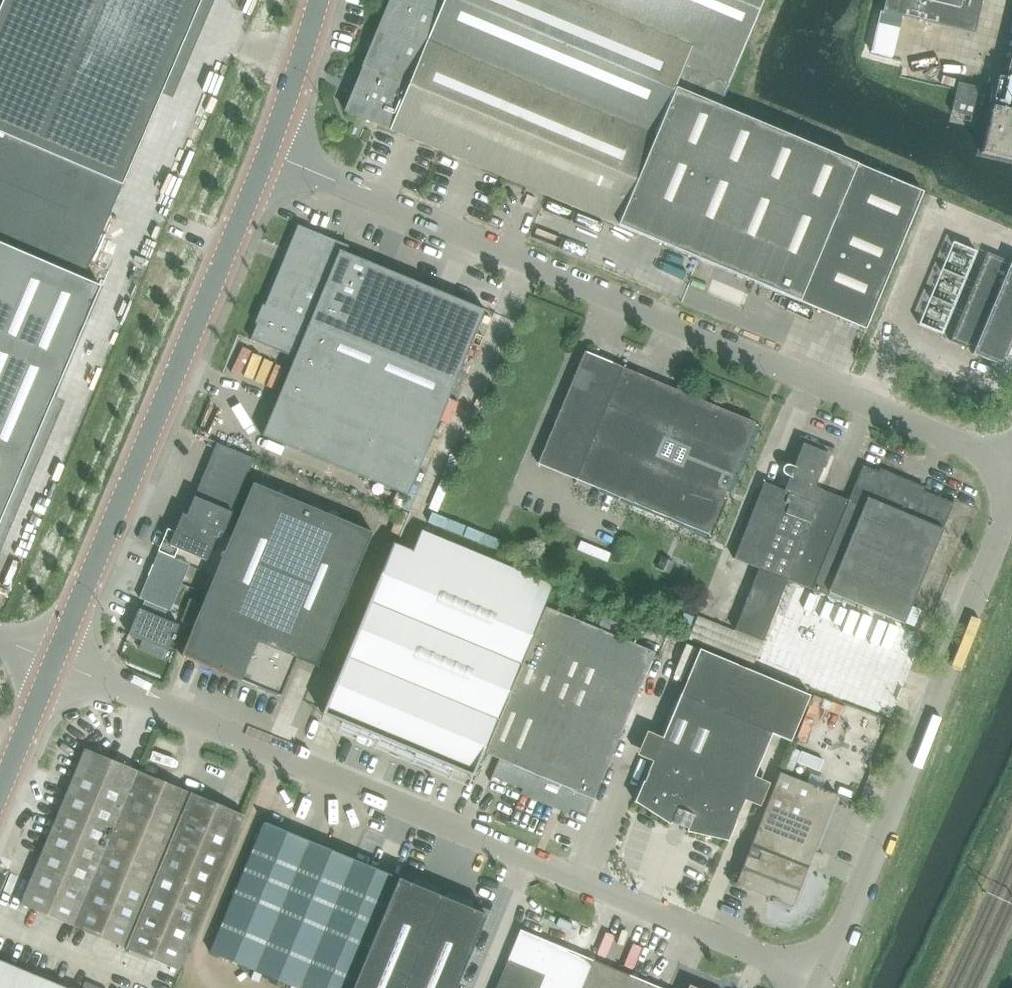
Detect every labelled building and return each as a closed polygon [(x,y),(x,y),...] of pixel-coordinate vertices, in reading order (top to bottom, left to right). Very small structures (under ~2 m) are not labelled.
[(83,279),(107,221),(202,0),(3,0),(0,8),(0,244),(83,279)] [(616,227),(633,186),(675,85),(685,89),(719,103),(762,0),(390,0),(362,67),(363,68),(353,93),(344,113),(546,197),(550,199),(616,227)] [(882,12),(974,34),(982,0),(885,0),(882,12)] [(1007,77),(1001,76),(994,105),(989,104),(979,148),(1011,156),(1011,57),(1007,77)] [(985,88),(960,82),(953,113),(978,119),(985,88)] [(633,186),(616,227),(865,331),(923,192),(867,169),(725,109),(718,106),(719,103),(685,89),(675,85),(633,186)] [(454,299),(452,298),(435,291),(392,273),(375,266),(349,255),(352,248),(336,241),(301,226),(294,241),(290,251),(289,255),(285,263),(267,306),(265,305),(257,323),(259,324),(252,339),(296,358),(263,436),(410,497),(487,313),(454,299)] [(953,243),(918,326),(942,335),(977,253),(953,243)] [(101,287),(83,279),(0,244),(0,522),(101,287)] [(1002,367),(1011,343),(1011,261),(1010,264),(987,254),(950,342),(973,352),(972,355),(1002,367)] [(633,504),(709,536),(756,425),(587,353),(539,464),(633,504)] [(186,530),(179,527),(171,546),(209,562),(221,531),(225,533),(256,460),(218,444),(186,521),(189,522),(186,530)] [(803,445),(794,466),(794,467),(790,465),(788,465),(786,465),(785,465),(783,467),(782,468),(782,470),(782,472),(783,474),(784,475),(786,476),(790,477),(784,493),(809,502),(814,489),(828,455),(803,445)] [(778,578),(787,581),(827,598),(829,593),(903,624),(911,605),(954,501),(953,501),(951,504),(923,492),(924,489),(879,471),(878,474),(863,467),(849,502),(814,489),(809,502),(778,578)] [(182,658),(182,660),(271,697),(288,655),(318,667),(374,533),(254,484),(185,651),(183,650),(180,657),(182,658)] [(733,559),(758,570),(778,578),(809,502),(784,493),(764,485),(733,559)] [(496,550),(500,540),(432,512),(428,522),(496,550)] [(323,715),(472,777),(474,778),(553,587),(422,532),(413,553),(394,545),(339,676),(323,715)] [(150,604),(166,611),(170,613),(190,567),(159,554),(139,600),(150,604)] [(657,569),(669,574),(674,563),(661,557),(657,569)] [(787,581),(778,578),(758,570),(734,631),(762,643),(787,581)] [(166,611),(150,604),(147,613),(139,610),(128,636),(142,642),(138,651),(161,661),(165,652),(167,653),(178,627),(163,620),(166,611)] [(524,791),(522,796),(554,809),(556,805),(587,817),(594,800),(595,800),(655,654),(619,639),(624,626),(604,618),(599,630),(546,609),(486,755),(500,760),(492,778),(524,791)] [(694,617),(684,613),(679,626),(688,629),(694,617)] [(762,643),(734,631),(698,617),(689,638),(754,664),(762,643)] [(831,674),(827,685),(866,701),(880,668),(826,646),(832,631),(803,619),(783,667),(813,679),(817,668),(831,674)] [(703,653),(683,697),(775,735),(774,737),(793,745),(812,702),(703,653)] [(775,735),(683,697),(636,805),(671,828),(672,825),(689,832),(688,835),(728,844),(774,737),(775,735)] [(86,750),(53,828),(107,850),(140,772),(86,750)] [(107,850),(161,872),(194,795),(140,772),(107,850)] [(827,792),(779,774),(736,884),(738,885),(737,887),(766,898),(791,908),(807,869),(836,796),(827,792)] [(194,795),(161,872),(212,893),(244,816),(194,795)] [(212,953),(256,972),(310,843),(266,825),(212,953)] [(21,905),(75,928),(107,850),(53,828),(21,905)] [(295,987),(301,987),(354,861),(315,845),(310,843),(256,972),(295,987)] [(75,928),(129,950),(161,872),(107,850),(75,928)] [(399,880),(354,861),(301,987),(354,987),(399,880)] [(161,872),(129,950),(179,971),(212,893),(161,872)] [(443,898),(399,880),(354,987),(406,987),(443,898)] [(406,987),(458,987),(487,916),(443,898),(406,987)] [(521,931),(498,987),(660,987),(521,931)] [(1,964),(0,966),(0,987),(60,987),(1,964)]
